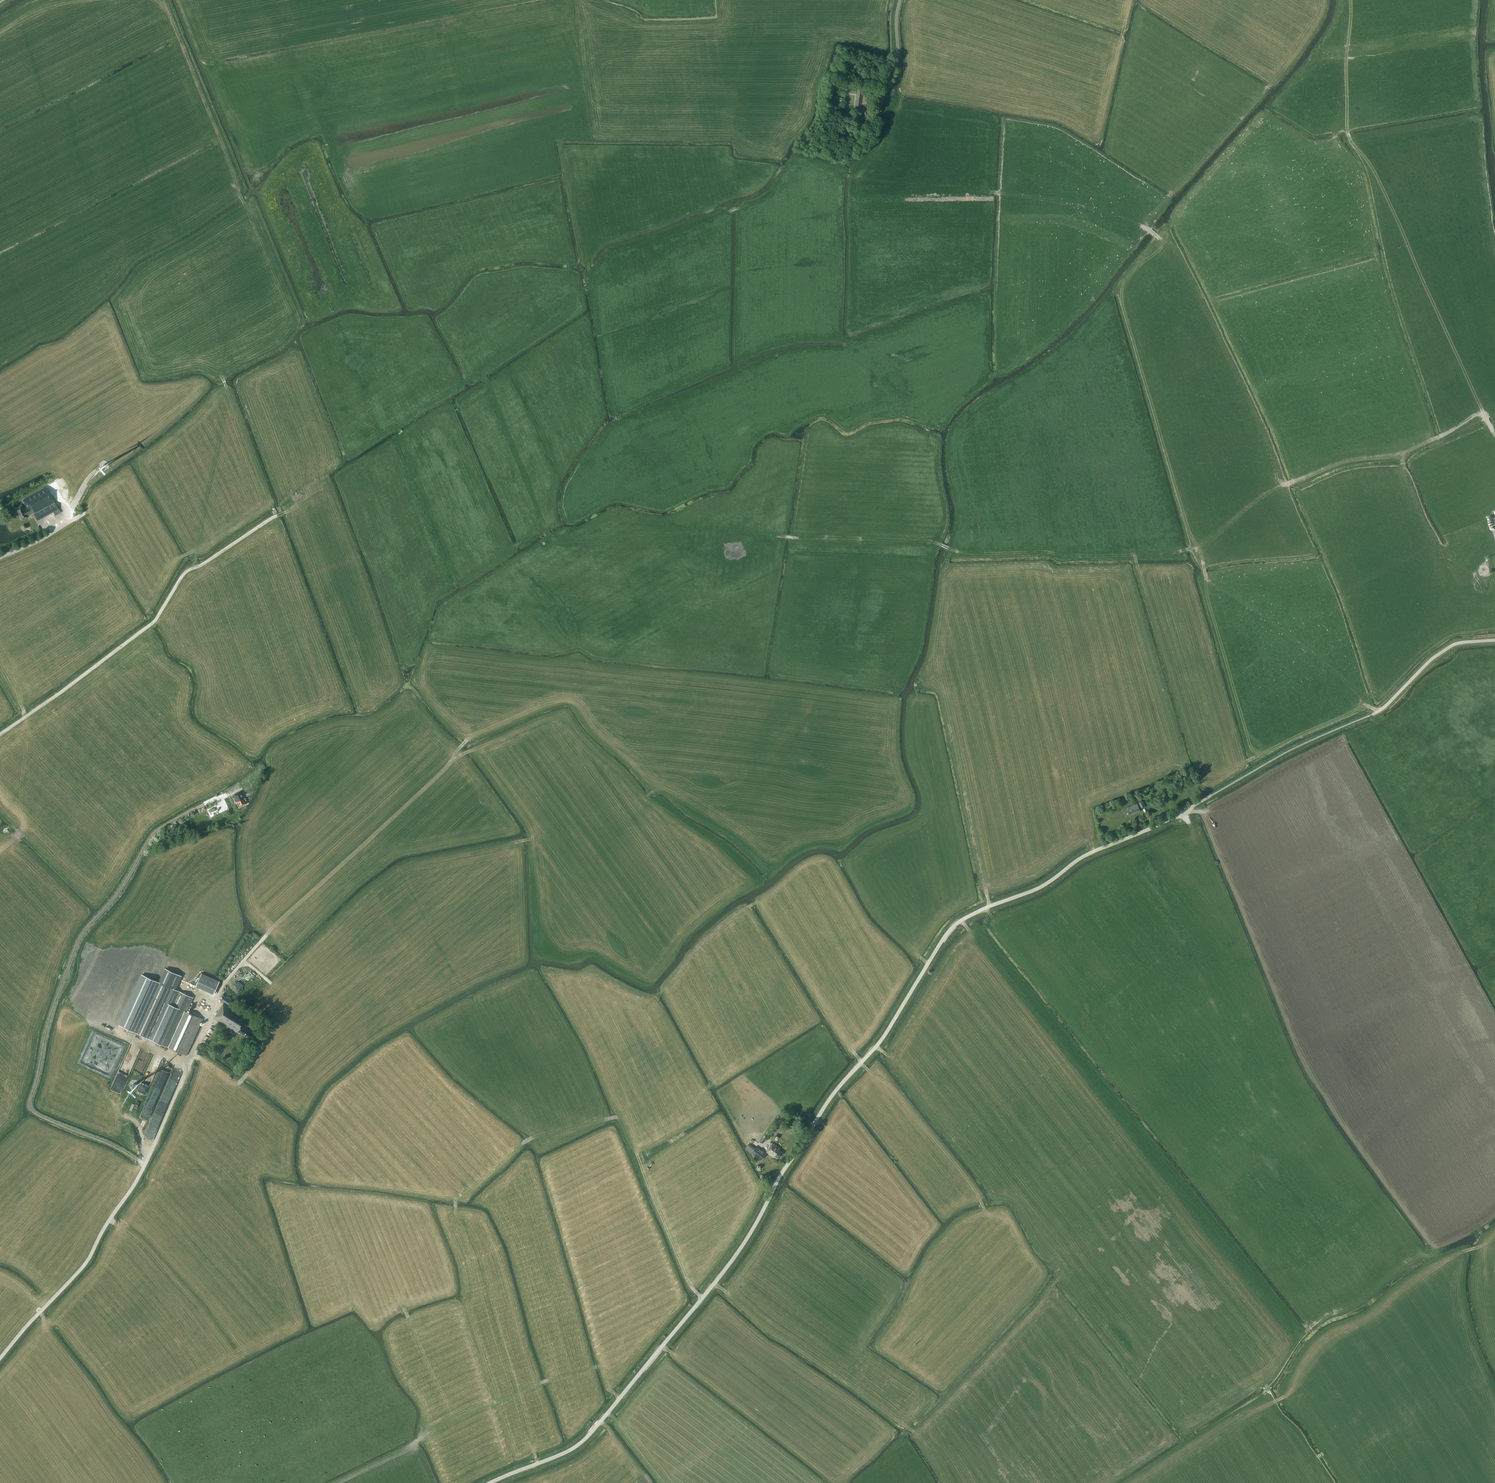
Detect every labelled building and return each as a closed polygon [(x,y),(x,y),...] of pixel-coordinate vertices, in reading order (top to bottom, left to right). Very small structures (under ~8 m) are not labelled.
[(598,22),(601,40),(606,39),(603,21),(598,22)] [(857,91),(855,109),(861,110),(863,91),(857,91)] [(870,100),(870,95),(863,94),(862,104),(868,105),(869,100),(870,100)] [(27,517),(27,516),(33,513),(38,520),(53,512),(55,516),(60,513),(58,509),(59,509),(46,487),(22,500),(27,508),(26,509),(24,506),(22,507),(21,505),(16,509),(22,520),(27,517)] [(244,791),(247,796),(254,792),(251,787),(244,791)] [(237,801),(240,807),(247,803),(245,798),(245,797),(242,790),(232,795),(236,802),(237,801)] [(1127,808),(1130,816),(1141,811),(1137,803),(1127,808)] [(212,993),(218,980),(200,972),(194,985),(212,993)] [(203,1019),(186,1011),(193,997),(180,991),(173,1005),(180,1009),(164,1045),(187,1055),(201,1024),(202,1025),(203,1022),(202,1021),(203,1019)] [(148,1038),(165,1002),(153,996),(137,1033),(148,1038)] [(214,1018),(238,1033),(238,1032),(251,1040),(254,1034),(245,1029),(252,1019),(228,1005),(231,1000),(224,996),(221,1000),(224,1002),(214,1018)] [(773,1143),(766,1152),(772,1156),(773,1154),(779,1158),(782,1152),(777,1149),(778,1147),(773,1143)] [(766,1153),(756,1146),(751,1153),(762,1160),(766,1153)]
